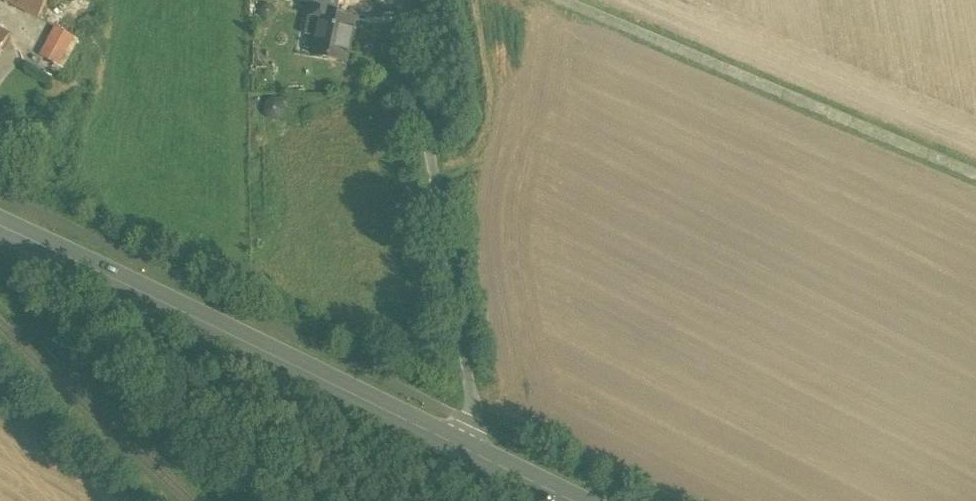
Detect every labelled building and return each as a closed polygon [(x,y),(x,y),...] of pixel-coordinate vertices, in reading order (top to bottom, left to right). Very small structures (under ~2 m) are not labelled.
[(39,18),(50,0),(6,0),(39,18)] [(257,10),(268,9),(268,0),(257,0),(257,10)] [(333,16),(334,9),(335,9),(337,0),(298,0),(297,2),(324,7),(314,55),(347,61),(356,20),(333,16)] [(75,37),(57,27),(42,56),(59,65),(75,37)] [(0,29),(0,52),(9,35),(0,29)]
